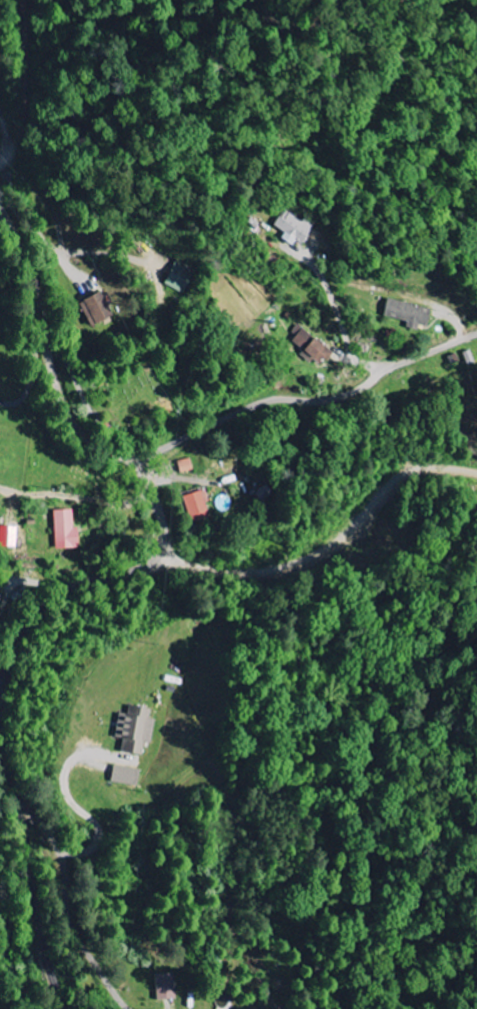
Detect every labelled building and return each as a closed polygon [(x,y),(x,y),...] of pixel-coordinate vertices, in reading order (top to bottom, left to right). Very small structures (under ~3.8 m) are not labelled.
[(282,239),(294,246),(296,242),(304,246),(315,228),(285,211),(276,228),(285,233),(282,239)] [(166,286),(185,294),(196,269),(178,260),(166,286)] [(94,329),(118,319),(106,293),(83,303),(94,329)] [(431,327),(435,309),(391,299),(387,316),(410,322),(409,328),(420,331),(421,325),(431,327)] [(335,353),(302,326),(291,339),(306,352),(304,353),(322,368),(335,353)] [(183,473),(196,471),(194,459),(180,462),(183,473)] [(185,497),(192,524),(213,518),(206,491),(185,497)] [(57,511),(58,549),(82,548),(81,529),(76,529),(75,511),(57,511)] [(154,710),(132,705),(130,715),(122,714),(118,738),(126,740),(124,752),(146,756),(151,731),(155,732),(158,721),(152,719),(154,710)] [(142,771),(117,765),(114,782),(139,787),(142,771)] [(158,1001),(177,1000),(177,974),(157,975),(158,1001)]
